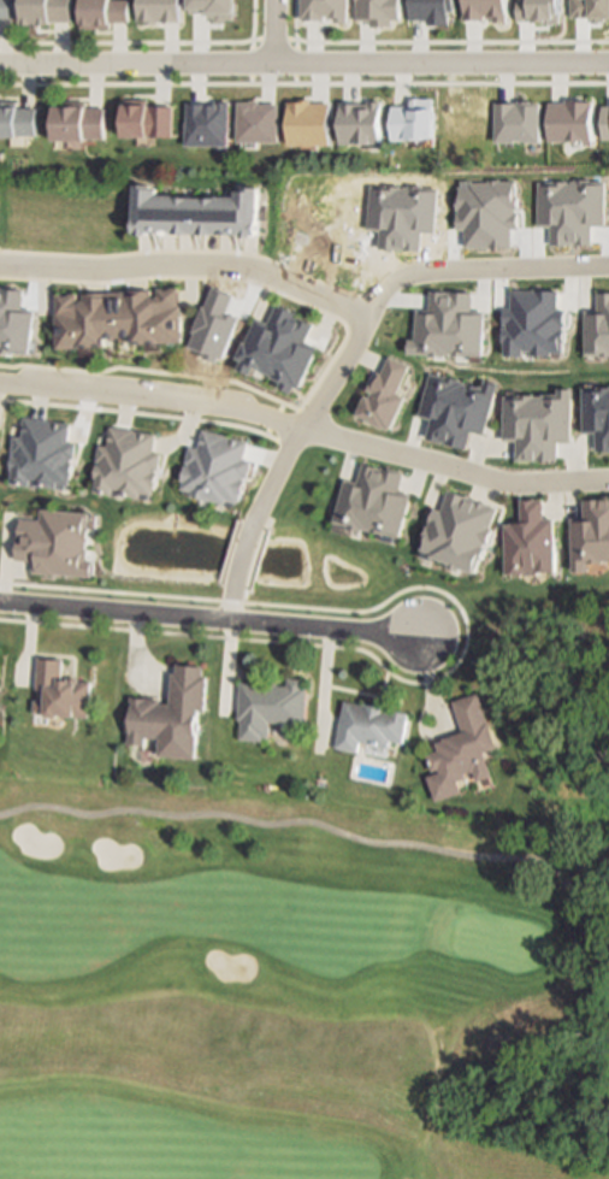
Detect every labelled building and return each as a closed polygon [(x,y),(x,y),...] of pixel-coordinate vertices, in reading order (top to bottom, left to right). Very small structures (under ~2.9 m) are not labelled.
[(13,17),(0,17),(0,0),(13,0),(13,17)] [(23,16),(23,0),(70,0),(70,16),(23,16)] [(82,24),(82,0),(128,0),(128,18),(110,18),(110,24),(82,24)] [(179,0),(137,0),(137,24),(180,24),(179,0)] [(361,147),(406,147),(406,113),(396,113),(396,76),(361,76),(361,147)] [(22,141),(0,141),(0,102),(19,102),(19,108),(39,108),(39,137),(22,137),(22,141)] [(88,102),(88,110),(106,110),(106,141),(89,141),(89,146),(57,146),(57,142),(57,110),(65,110),(65,102),(88,102)] [(261,191),(261,194),(262,194),(262,229),(262,242),(262,243),(259,243),(259,246),(248,246),(248,242),(221,242),(205,242),(205,241),(187,241),(153,241),(153,242),(153,243),(142,243),(142,241),(138,241),(138,238),(138,191),(152,193),(152,195),(161,195),(161,201),(240,201),(240,194),(244,194),(244,191),(261,191)] [(181,291),(182,302),(182,310),(183,310),(185,348),(164,349),(164,352),(137,353),(137,346),(110,347),(111,354),(83,356),(83,354),(60,355),(58,320),(59,320),(58,302),(58,300),(58,299),(66,299),(66,300),(72,300),(72,297),(79,297),(79,299),(79,301),(79,306),(84,306),(84,299),(153,295),(153,299),(158,297),(158,293),(181,291)] [(95,494),(155,501),(161,457),(153,456),(155,436),(109,430),(107,448),(101,448),(95,494)] [(246,442),(241,460),(247,461),(249,462),(246,477),(243,477),(242,479),(244,481),(241,493),(238,491),(236,501),(230,500),(230,501),(224,500),(223,502),(191,494),(191,491),(184,489),(185,488),(181,487),(183,479),(181,479),(189,446),(193,447),(196,447),(201,430),(246,442)] [(63,655),(61,673),(81,672),(81,678),(91,679),(91,683),(89,714),(46,711),(32,709),(34,695),(47,696),(48,686),(37,685),(40,653),(63,655)] [(203,660),(202,671),(207,671),(205,706),(199,706),(197,725),(196,754),(158,753),(159,733),(144,733),(143,742),(126,741),(128,732),(130,694),(161,695),(161,698),(168,698),(171,668),(177,668),(178,659),(203,660)] [(306,676),(306,684),(308,684),(304,721),(271,719),(270,735),(264,735),(264,738),(240,737),(241,717),(237,715),(240,678),(262,680),(262,677),(279,678),(279,682),(288,683),(289,673),(306,676)] [(485,749),(492,773),(478,778),(474,765),(465,768),(467,776),(460,778),(462,786),(434,796),(427,772),(441,767),(441,765),(433,767),(428,750),(441,747),(438,738),(463,727),(454,697),(479,688),(498,744),(485,749)] [(347,696),(367,701),(368,697),(389,702),(388,706),(398,708),(412,712),(404,739),(392,736),(390,745),(362,738),(360,749),(336,744),(347,696)]
